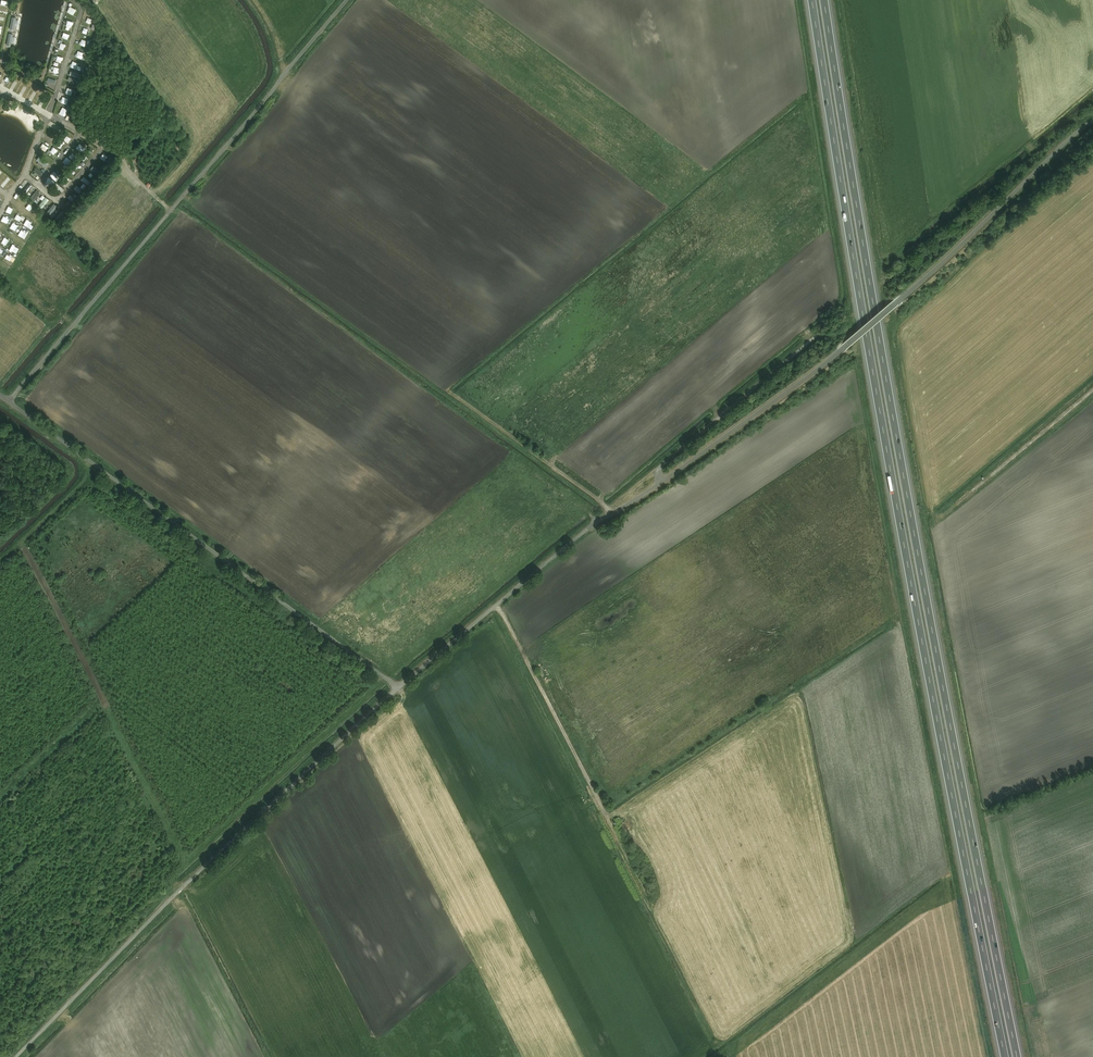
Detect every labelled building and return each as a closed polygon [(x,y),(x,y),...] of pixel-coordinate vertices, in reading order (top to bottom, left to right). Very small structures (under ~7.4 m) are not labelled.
[(69,6),(67,12),(74,15),(76,9),(69,6)] [(87,35),(90,29),(84,26),(81,32),(87,35)] [(78,50),(75,56),(82,58),(84,52),(78,50)] [(73,62),(71,66),(80,70),(82,67),(78,66),(79,64),(73,62)] [(63,107),(60,114),(66,116),(69,110),(63,107)] [(43,143),(40,147),(46,152),(49,147),(43,143)] [(50,151),(55,155),(59,152),(54,147),(50,151)] [(90,149),(86,153),(91,157),(95,153),(90,149)] [(105,161),(108,156),(103,153),(100,158),(105,161)] [(114,161),(110,156),(105,161),(109,165),(114,161)] [(37,161),(47,168),(50,164),(40,157),(37,161)] [(73,166),(77,171),(81,167),(77,162),(73,166)] [(87,173),(92,178),(100,170),(95,165),(87,173)] [(36,167),(31,174),(38,179),(43,172),(36,167)] [(49,176),(50,177),(45,182),(50,186),(59,174),(54,170),(49,176)] [(61,179),(66,183),(70,179),(65,175),(61,179)] [(26,193),(32,186),(25,180),(19,188),(26,193)] [(32,197),(35,200),(41,193),(38,190),(32,197)] [(42,194),(37,200),(44,206),(49,199),(42,194)]
